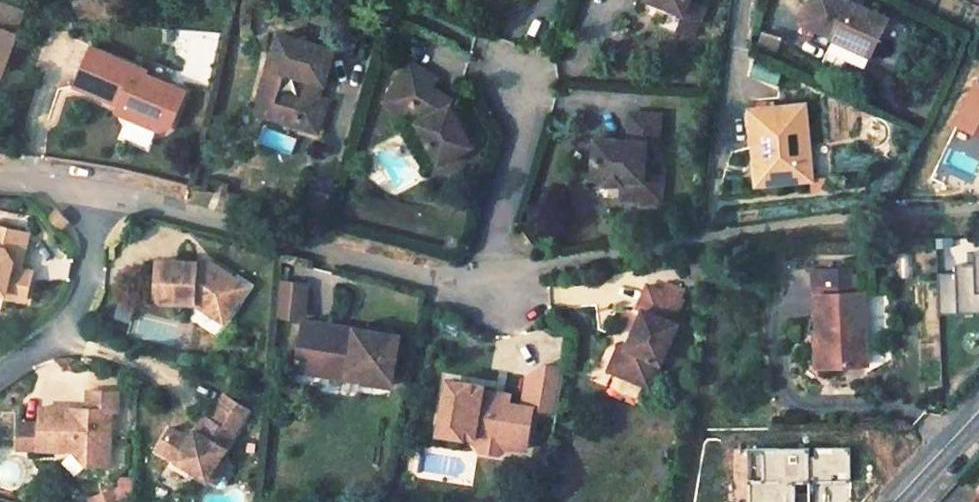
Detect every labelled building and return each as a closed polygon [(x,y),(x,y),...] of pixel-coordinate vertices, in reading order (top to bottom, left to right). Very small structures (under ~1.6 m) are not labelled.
[(684,16),(685,17),(699,22),(705,8),(690,2),(691,0),(645,0),(645,1),(684,16)] [(869,56),(887,20),(863,8),(861,11),(856,9),(857,5),(846,0),(814,0),(802,24),(869,56)] [(0,8),(0,74),(13,37),(11,37),(19,15),(0,8)] [(685,17),(677,34),(692,40),(699,22),(685,17)] [(759,44),(778,50),(782,36),(764,31),(759,44)] [(307,98),(311,85),(320,87),(330,52),(276,36),(256,99),(294,111),(290,126),(315,135),(324,103),(316,101),(307,98)] [(145,74),(91,47),(76,78),(91,86),(88,91),(116,105),(117,103),(127,107),(122,117),(158,133),(166,130),(183,96),(143,77),(145,74)] [(413,120),(436,163),(470,145),(448,104),(427,90),(430,85),(436,76),(410,58),(382,99),(413,120)] [(753,61),(748,76),(778,85),(783,70),(753,61)] [(975,76),(956,123),(978,132),(978,77),(975,76)] [(91,86),(76,78),(73,84),(88,91),(91,86)] [(316,101),(320,87),(311,85),(307,98),(316,101)] [(427,90),(448,104),(452,99),(430,85),(427,90)] [(294,111),(256,99),(252,115),(290,126),(294,111)] [(807,110),(749,116),(756,191),(815,185),(807,110)] [(606,186),(624,187),(624,184),(641,185),(640,201),(662,203),(663,176),(645,175),(647,143),(661,144),(662,116),(632,114),(631,125),(630,142),(596,140),(592,181),(606,182),(606,186)] [(624,187),(622,200),(636,200),(640,201),(641,185),(624,184),(624,187)] [(13,254),(23,248),(29,226),(0,219),(0,286),(6,287),(5,289),(25,294),(32,266),(11,261),(13,254)] [(970,236),(942,237),(943,267),(958,267),(958,256),(970,256),(970,236)] [(160,296),(197,299),(199,300),(228,320),(242,297),(228,289),(238,273),(221,261),(215,268),(201,266),(202,255),(164,252),(160,296)] [(201,266),(215,268),(221,261),(210,254),(201,266)] [(963,261),(958,302),(978,305),(978,263),(963,261)] [(867,363),(863,290),(851,291),(849,270),(816,272),(816,275),(817,292),(819,330),(826,329),(828,365),(867,363)] [(228,289),(242,297),(253,282),(238,273),(228,289)] [(280,277),(275,315),(305,319),(310,281),(280,277)] [(673,316),(681,297),(646,281),(637,300),(644,304),(627,338),(620,335),(610,358),(650,376),(660,354),(662,355),(677,318),(673,316)] [(129,321),(134,306),(118,300),(112,315),(129,321)] [(332,320),(306,316),(296,365),(322,370),(323,363),(364,371),(363,378),(388,382),(398,334),(348,323),(347,327),(331,325),(332,320)] [(819,330),(815,329),(817,365),(828,365),(826,329),(819,330)] [(364,371),(323,363),(322,370),(363,378),(364,371)] [(557,412),(565,368),(542,364),(528,374),(523,404),(493,399),(495,390),(483,388),(483,383),(465,380),(464,384),(446,382),(438,428),(473,435),(473,439),(479,447),(499,450),(507,445),(510,430),(529,433),(533,408),(557,412)] [(44,401),(42,448),(77,449),(87,460),(108,440),(109,406),(115,406),(116,387),(88,386),(87,411),(77,402),(44,401)] [(507,392),(495,390),(493,399),(505,401),(507,392)] [(157,443),(204,476),(216,458),(250,408),(226,392),(211,415),(204,411),(192,429),(175,417),(157,443)] [(529,433),(510,430),(507,445),(526,447),(529,433)] [(87,460),(107,460),(108,440),(87,460)] [(846,448),(812,448),(812,456),(803,456),(803,448),(757,448),(758,479),(743,479),(743,501),(789,501),(789,480),(804,480),(804,476),(810,476),(810,480),(846,480),(846,448)] [(213,483),(225,465),(216,458),(204,476),(213,483)]
